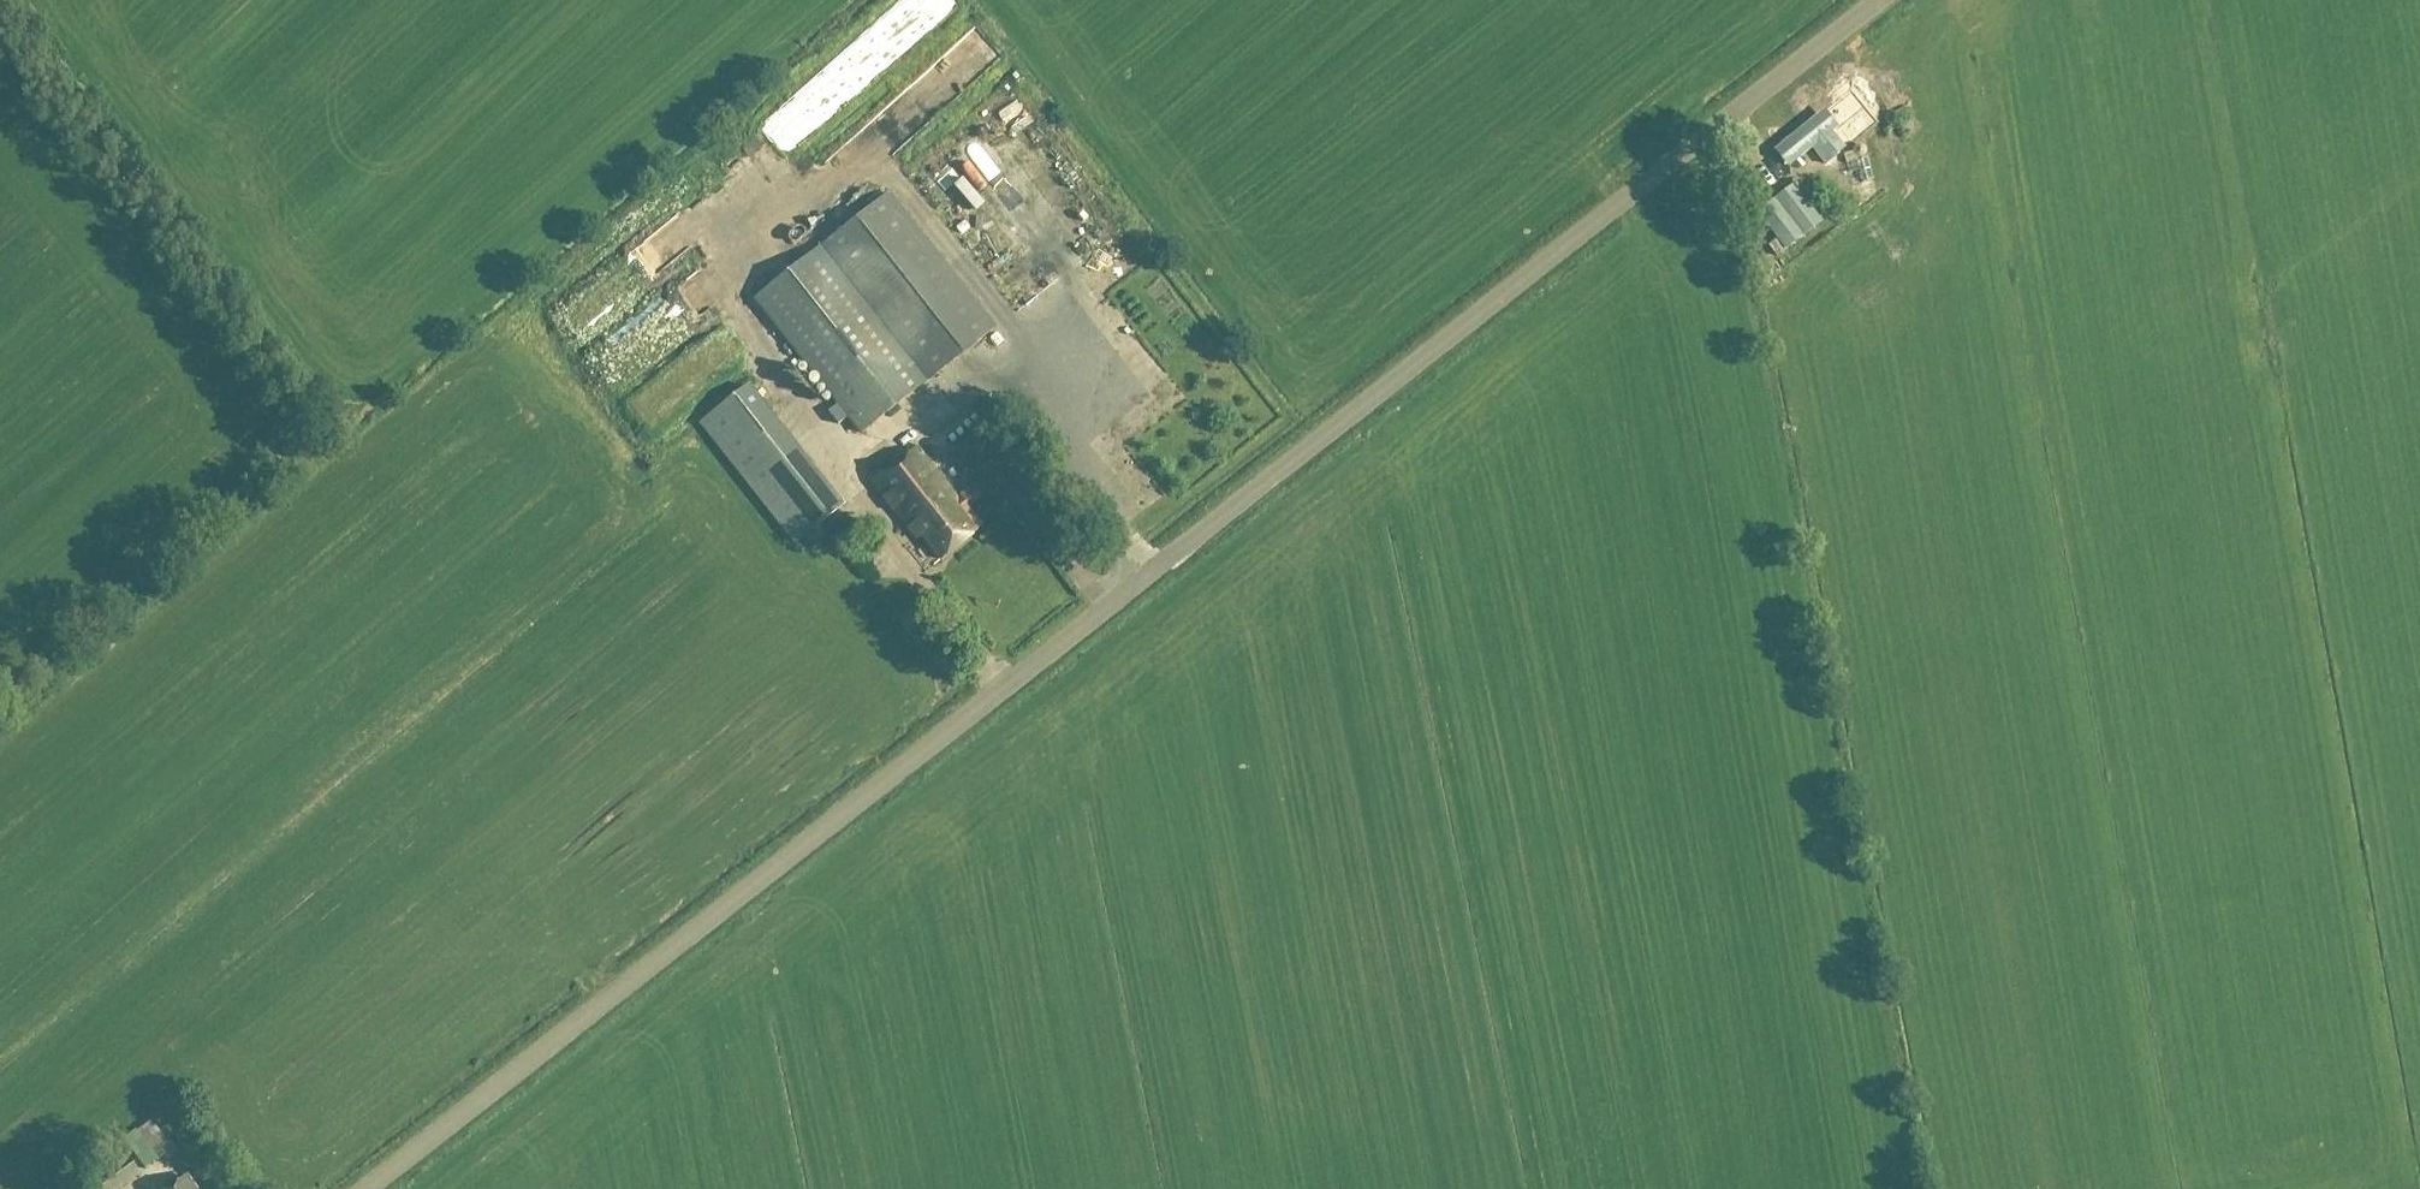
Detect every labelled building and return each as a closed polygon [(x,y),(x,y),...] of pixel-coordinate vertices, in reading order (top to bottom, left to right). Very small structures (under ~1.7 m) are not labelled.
[(973,67),(951,47),(926,74),(952,98),(997,51),(982,36),(967,52),(978,62),(973,67)] [(785,108),(823,148),(861,111),(823,72),(785,108)] [(1787,168),(1810,149),(1824,165),(1843,150),(1830,133),(1836,128),(1824,113),(1775,153),(1787,168)] [(1029,204),(1059,251),(1108,220),(1061,147),(1026,170),(1018,157),(997,171),(1022,209),(1029,204)] [(1774,259),(1784,252),(1822,222),(1795,187),(1756,217),(1777,243),(1767,250),(1774,259)] [(927,381),(993,330),(886,195),(821,247),(927,381)] [(816,249),(753,299),(859,434),(923,384),(816,249)] [(747,387),(697,426),(792,546),(841,507),(747,387)] [(904,524),(947,489),(915,449),(872,484),(904,524)] [(919,537),(939,560),(974,532),(951,503),(956,500),(947,489),(904,524),(916,539),(919,537)] [(142,1129),(164,1151),(176,1139),(155,1118),(142,1129)] [(146,1161),(159,1153),(143,1129),(131,1136),(146,1161)] [(124,1157),(85,1186),(87,1188),(120,1188),(138,1175),(125,1157),(124,1157)] [(168,1188),(192,1188),(185,1178),(168,1188)]
